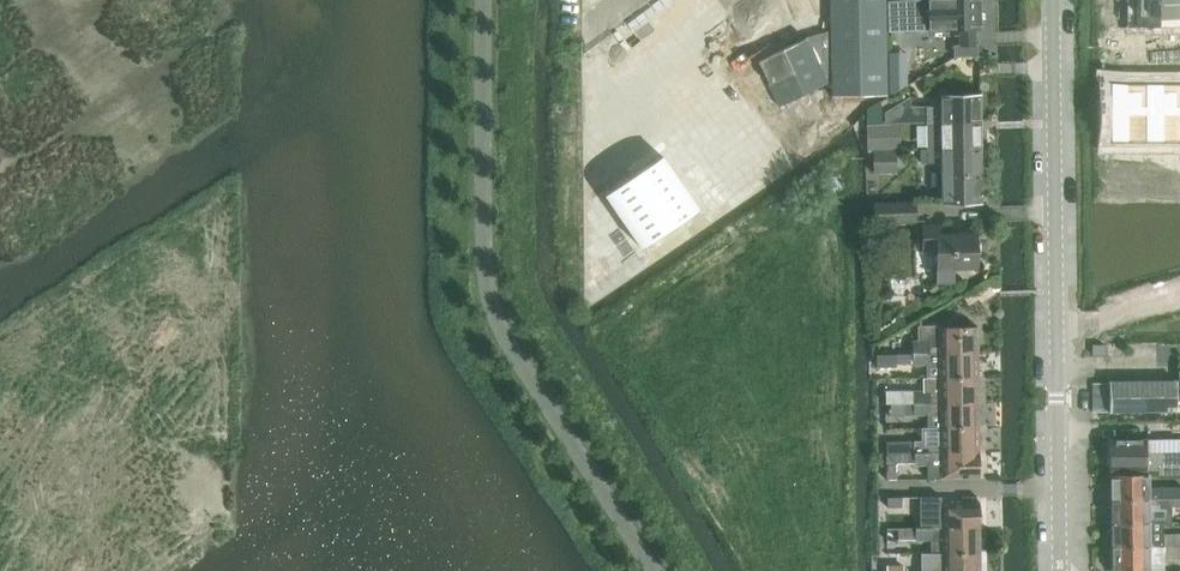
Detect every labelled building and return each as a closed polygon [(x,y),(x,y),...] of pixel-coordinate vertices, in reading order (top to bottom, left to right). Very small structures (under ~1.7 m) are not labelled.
[(781,107),(830,83),(833,83),(833,97),(887,96),(885,0),(829,0),(829,27),(807,37),(758,60),(781,107)] [(980,0),(890,0),(890,1),(889,1),(889,32),(945,30),(945,28),(956,27),(956,28),(981,27),(980,0)] [(1135,24),(1179,24),(1179,0),(1135,0),(1135,24)] [(1147,82),(1111,82),(1111,142),(1147,142),(1147,82)] [(1147,82),(1147,142),(1179,142),(1179,82),(1147,82)] [(942,122),(981,122),(981,95),(958,95),(940,96),(941,106),(911,106),(911,96),(885,111),(885,125),(867,124),(866,149),(899,149),(900,122),(927,123),(927,122),(942,122)] [(982,148),(981,122),(942,122),(942,123),(927,123),(928,149),(982,148)] [(928,149),(921,149),(921,162),(928,162),(942,162),(942,174),(942,175),(982,174),(982,148),(928,149)] [(620,184),(619,184),(619,185),(617,185),(616,186),(614,187),(613,188),(612,188),(611,190),(609,190),(607,193),(607,196),(608,197),(610,200),(611,202),(612,203),(613,204),(615,207),(615,208),(616,209),(618,212),(619,213),(619,214),(620,215),(621,216),(622,217),(623,219),(623,220),(625,222),(626,223),(626,225),(627,225),(628,227),(629,231),(630,232),(630,233),(630,236),(631,236),(631,240),(631,241),(632,243),(634,243),(635,244),(636,248),(639,248),(639,247),(642,247),(642,246),(643,246),(644,246),(645,245),(647,244),(648,243),(649,242),(650,242),(650,241),(653,240),(654,238),(655,238),(657,236),(660,234),(661,234),(661,233),(662,233),(663,232),(664,232),(667,229),(669,229),(669,228),(671,227),(672,226),(673,225),(674,225),(675,224),(679,222),(679,221),(680,221),(681,220),(683,219),(686,217),(687,216),(689,215),(690,214),(696,211),(698,208),(698,206),(697,206),(697,205),(696,204),(696,203),(695,202),(694,201),(693,198),(691,198),(690,195),(689,195),(689,194),(688,193),(688,192),(687,192),(687,191),(685,189),(684,187),(683,186),(683,185),(682,185),(682,184),(680,182),(679,180),(677,178),(677,177),(676,177),(676,176),(674,173),(672,171),(672,170),(671,168),(669,166),(668,165),(667,164),(666,162),(666,161),(664,159),(664,158),(662,157),(661,156),(661,157),(658,158),(657,159),(656,159),(655,160),(655,161),(652,162),(650,164),(648,165),(647,166),(646,167),(645,167),(642,169),(640,170),(638,172),(637,172),(636,174),(634,174),(630,177),(626,179),(624,181),(621,183),(620,184)] [(982,174),(942,175),(943,203),(982,203),(982,174)] [(916,221),(916,201),(877,202),(878,221),(916,221)] [(954,267),(977,267),(977,234),(939,235),(939,226),(924,226),(924,249),(938,249),(939,283),(954,283),(954,267)] [(913,354),(979,353),(978,327),(929,328),(929,340),(913,341),(913,354)] [(979,378),(979,353),(913,354),(914,366),(927,366),(927,378),(979,378)] [(979,402),(979,378),(927,378),(927,391),(886,391),(886,402),(903,401),(903,403),(979,402)] [(1109,382),(1093,382),(1093,411),(1176,409),(1175,379),(1109,380),(1109,382)] [(980,427),(979,402),(903,403),(904,415),(929,415),(930,428),(941,428),(980,427)] [(980,446),(980,427),(941,428),(941,447),(980,446)] [(1158,474),(1179,473),(1179,453),(1145,454),(1144,439),(1109,439),(1110,468),(1145,467),(1145,469),(1158,469),(1158,474)] [(915,440),(888,441),(888,454),(916,453),(915,442),(915,440)] [(980,478),(980,446),(941,447),(932,447),(932,442),(915,442),(916,453),(888,454),(887,454),(887,480),(898,480),(898,465),(916,464),(916,465),(941,465),(942,478),(980,478)] [(1179,497),(1179,486),(1149,487),(1148,473),(1109,474),(1110,498),(1179,497)] [(1110,520),(1149,519),(1149,507),(1179,506),(1179,497),(1110,498),(1110,520)] [(916,516),(916,529),(980,528),(980,502),(941,503),(941,522),(933,522),(932,516),(916,516)] [(1111,544),(1179,543),(1179,532),(1163,532),(1163,520),(1149,520),(1149,519),(1110,520),(1111,544)] [(981,553),(980,528),(916,529),(899,529),(899,541),(931,540),(932,553),(981,553)] [(1179,557),(1179,543),(1111,544),(1111,570),(1164,569),(1164,557),(1179,557)] [(981,553),(932,553),(932,566),(917,567),(917,570),(981,570),(981,553)]
